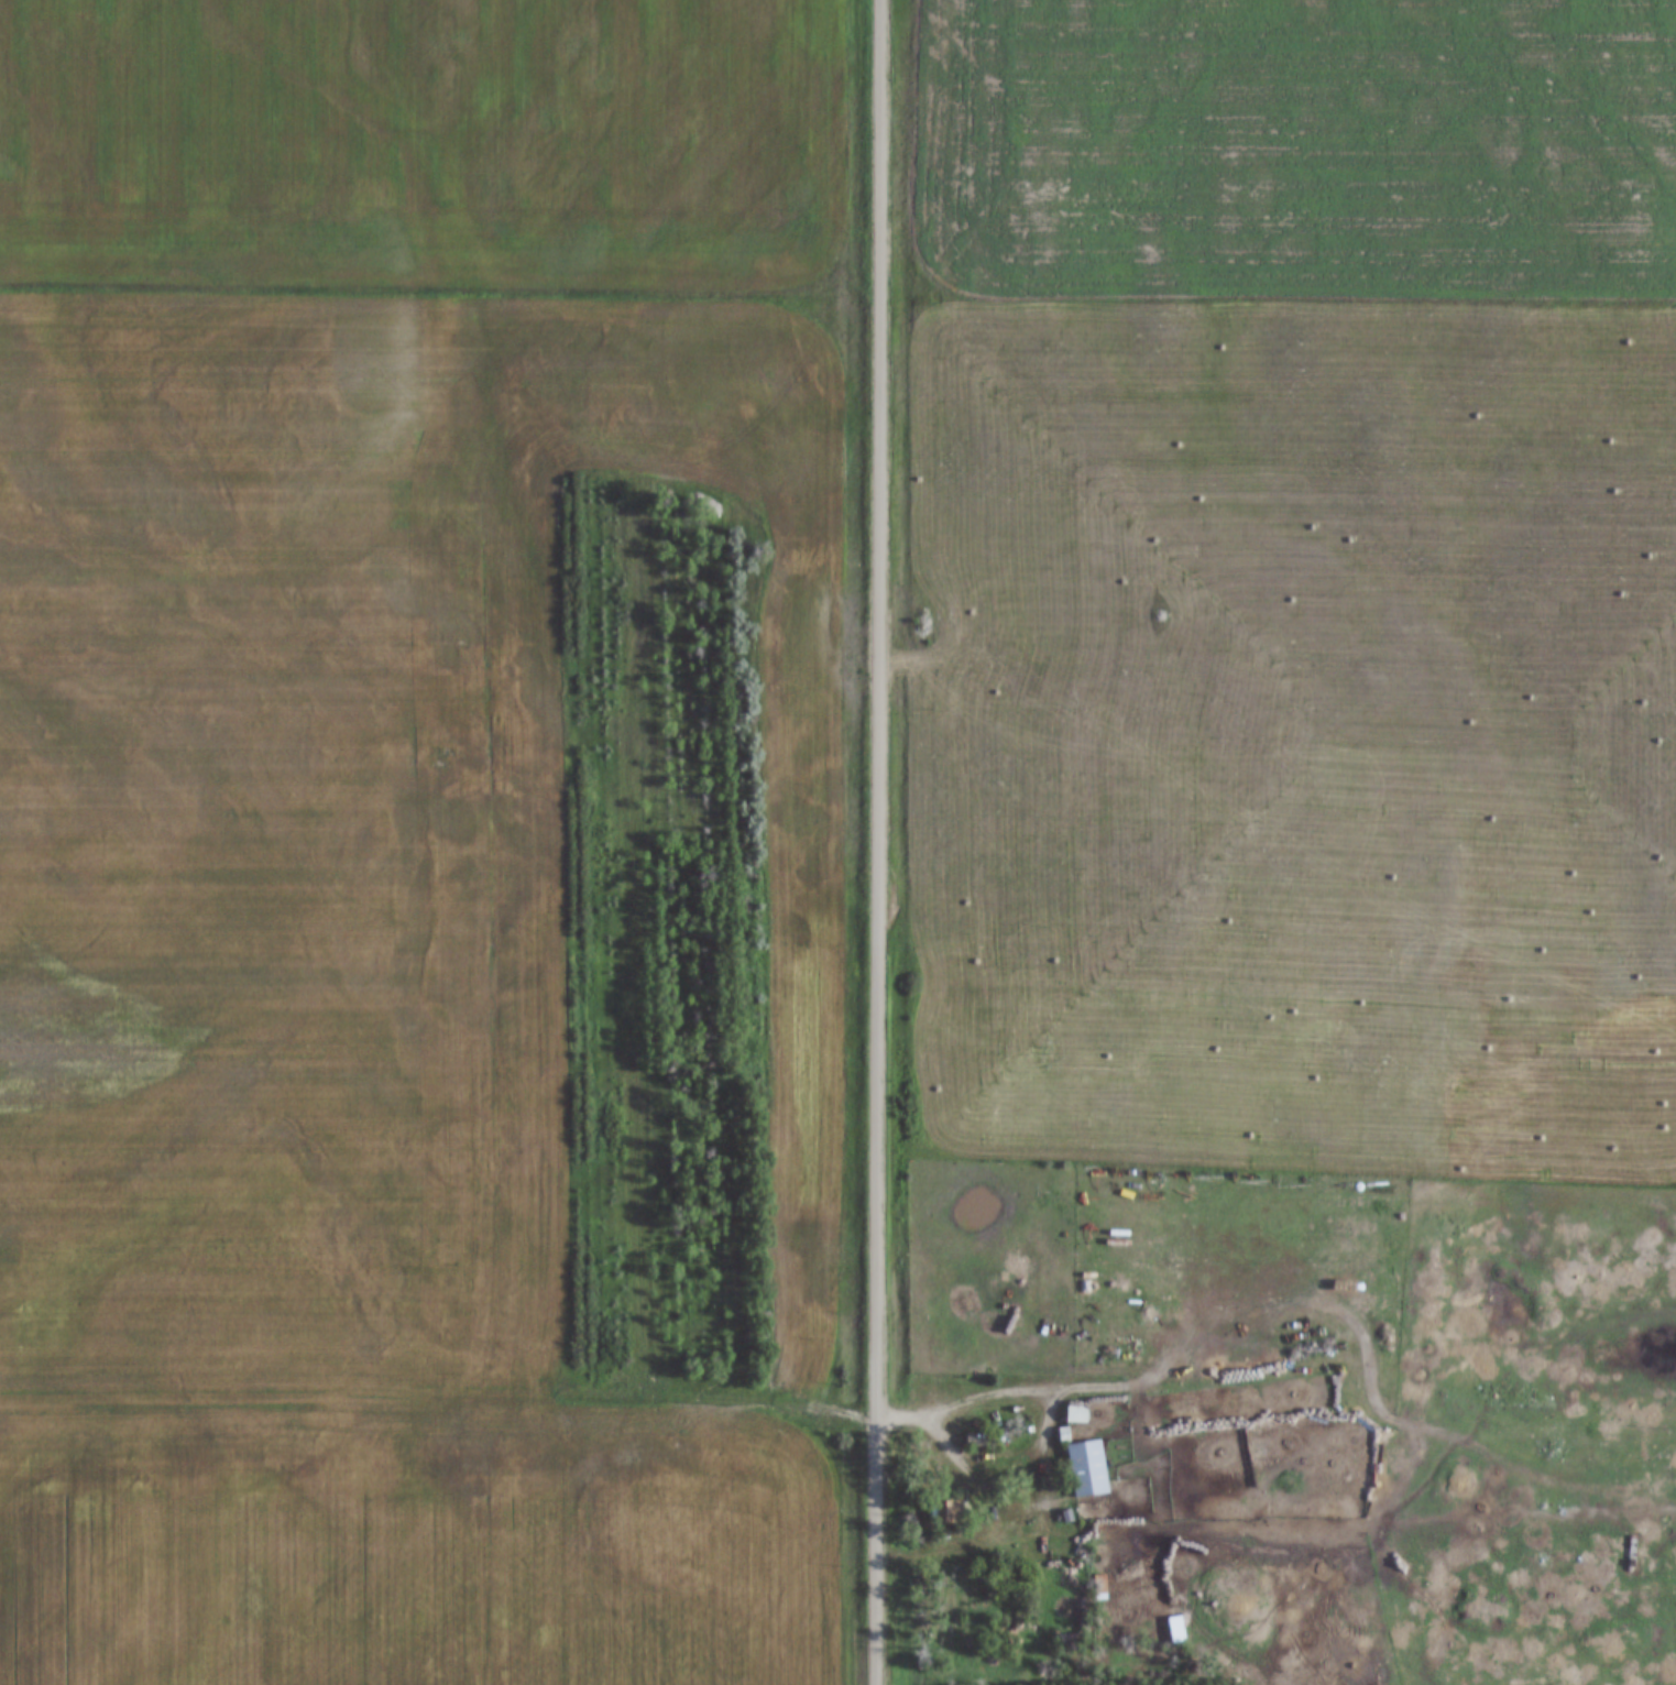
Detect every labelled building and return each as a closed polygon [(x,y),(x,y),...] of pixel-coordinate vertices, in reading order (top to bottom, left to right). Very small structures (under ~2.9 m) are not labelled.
[(1088,1406),(1068,1406),(1068,1422),(1088,1422),(1088,1406)] [(1068,1444),(1074,1498),(1109,1494),(1102,1440),(1068,1444)] [(964,1500),(944,1500),(944,1524),(964,1524),(964,1500)] [(1563,1516),(1579,1533),(1588,1524),(1571,1508),(1563,1516)]
